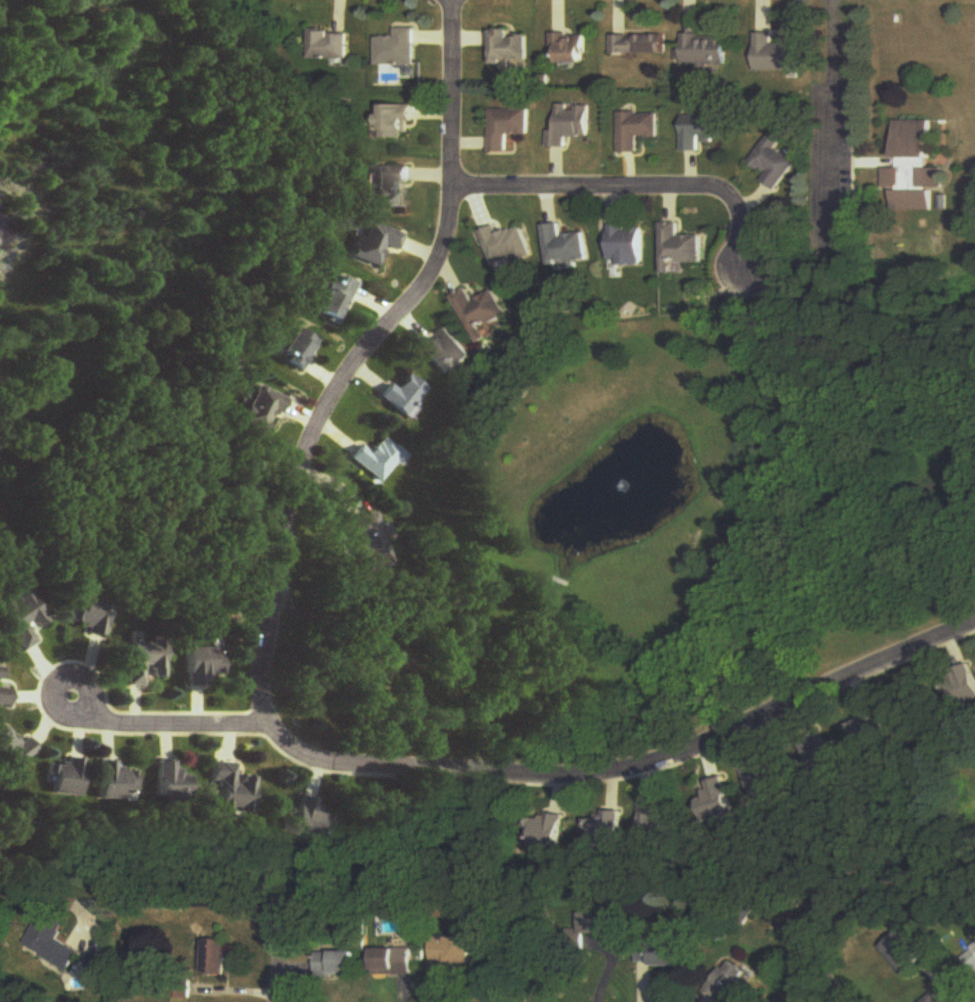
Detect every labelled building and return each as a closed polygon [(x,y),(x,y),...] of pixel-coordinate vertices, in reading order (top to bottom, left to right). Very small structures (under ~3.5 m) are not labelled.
[(414,29),(395,29),(395,38),(377,38),(377,66),(414,66),(414,29)] [(490,32),(490,66),(525,66),(525,37),(508,37),(508,32),(490,32)] [(349,33),(311,33),(311,60),(349,60),(349,33)] [(756,72),(801,72),(801,43),(774,43),(774,34),(757,34),(756,72)] [(557,65),(585,65),(585,35),(550,35),(550,58),(557,58),(557,65)] [(728,35),(684,35),(683,66),(728,67),(728,35)] [(612,36),(612,55),(664,55),(664,36),(612,36)] [(555,132),(548,131),(548,148),(566,148),(566,138),(588,138),(588,106),(556,105),(555,132)] [(382,106),(382,139),(412,139),(412,106),(382,106)] [(527,110),(489,110),(489,152),(508,152),(508,135),(527,135),(527,110)] [(618,115),(619,154),(639,154),(638,139),(657,138),(657,114),(618,115)] [(682,116),(682,152),(700,152),(700,141),(722,141),(722,116),(682,116)] [(932,121),(898,122),(898,169),(886,169),(886,190),(895,190),(895,212),(934,212),(933,191),(942,191),(942,169),(932,169),(932,121)] [(762,183),(779,192),(798,158),(765,139),(750,165),(767,174),(762,183)] [(376,167),(376,207),(401,207),(401,185),(410,185),(410,167),(376,167)] [(352,258),(378,268),(386,247),(398,252),(404,235),(366,221),(352,258)] [(549,266),(588,262),(585,234),(563,236),(562,223),(544,225),(549,266)] [(703,265),(703,237),(681,237),(680,223),(663,224),(663,274),(672,274),(672,265),(703,265)] [(532,256),(522,226),(500,234),(497,226),(481,232),(494,269),(532,256)] [(643,267),(643,227),(610,227),(610,267),(643,267)] [(358,284),(344,277),(340,285),(333,281),(316,315),(338,326),(358,284)] [(478,345),(488,340),(483,329),(508,316),(496,292),(475,302),(469,289),(454,297),(478,345)] [(279,357),(300,372),(320,343),(299,329),(279,357)] [(470,356),(446,329),(422,350),(446,377),(470,356)] [(381,398),(405,418),(428,390),(410,376),(398,391),(391,385),(381,398)] [(285,399),(259,386),(241,422),(267,435),(285,399)] [(351,460),(381,483),(395,464),(399,467),(408,456),(384,437),(371,454),(361,447),(351,460)] [(367,570),(392,564),(378,513),(353,519),(367,570)] [(39,642),(32,630),(48,621),(29,589),(0,607),(0,616),(22,652),(39,642)] [(107,634),(113,600),(76,593),(70,627),(107,634)] [(165,677),(165,643),(128,643),(127,686),(145,687),(145,677),(165,677)] [(187,687),(208,687),(208,675),(223,675),(223,649),(187,649),(187,687)] [(947,674),(958,708),(974,703),(974,669),(974,665),(947,674)] [(1,688),(2,667),(0,667),(0,703),(10,704),(11,689),(1,688)] [(28,738),(19,744),(9,730),(0,736),(0,765),(6,774),(38,752),(28,738)] [(80,798),(85,761),(66,758),(65,767),(51,765),(47,794),(80,798)] [(136,800),(137,772),(118,771),(118,762),(101,762),(100,800),(136,800)] [(191,797),(191,776),(179,776),(179,762),(158,762),(158,797),(191,797)] [(217,783),(217,814),(254,815),(255,777),(237,777),(237,765),(212,764),(212,782),(217,783)] [(706,820),(731,820),(731,782),(706,782),(706,820)] [(336,807),(303,797),(291,833),(325,843),(336,807)] [(643,804),(644,838),(681,838),(680,813),(664,814),(664,803),(643,804)] [(563,848),(565,815),(532,814),(531,847),(563,848)] [(625,846),(624,814),(587,814),(588,847),(625,846)] [(57,940),(68,921),(47,909),(25,947),(70,973),(81,954),(57,940)] [(582,914),(582,933),(624,933),(624,914),(582,914)] [(884,948),(906,976),(927,959),(905,932),(884,948)] [(474,938),(433,937),(433,965),(473,966),(474,938)] [(226,976),(226,940),(206,940),(206,976),(226,976)] [(642,943),(642,966),(684,966),(684,943),(642,943)] [(974,975),(974,948),(961,961),(974,975)] [(375,975),(414,975),(414,949),(375,949),(375,975)] [(358,952),(317,952),(317,977),(358,977),(358,952)] [(724,995),(736,1001),(743,1001),(753,987),(744,981),(749,974),(728,961),(708,992),(721,1000),(724,995)] [(936,993),(927,1001),(944,1001),(936,993)]
